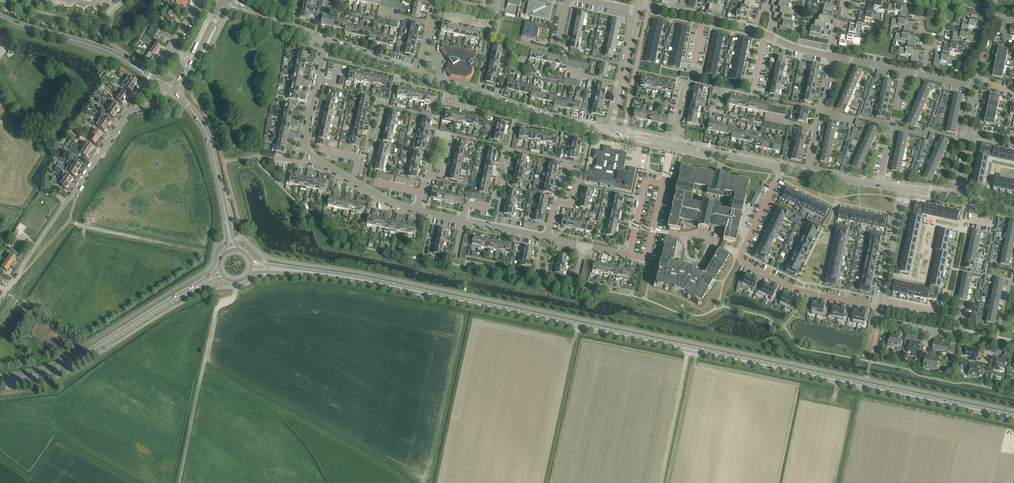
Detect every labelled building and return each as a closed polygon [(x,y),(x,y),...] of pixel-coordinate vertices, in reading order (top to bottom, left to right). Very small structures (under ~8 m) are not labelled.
[(380,6),(401,10),(402,4),(382,0),(381,0),(380,6)] [(549,20),(552,8),(553,5),(529,0),(526,15),(549,20)] [(778,7),(788,9),(790,3),(774,0),(772,0),(772,2),(779,3),(778,7)] [(824,5),(834,7),(839,8),(839,6),(832,4),(833,1),(830,0),(822,0),(821,4),(824,5)] [(867,10),(867,11),(874,12),(875,7),(881,8),(881,10),(888,11),(889,5),(883,3),(883,0),(875,0),(874,1),(869,0),(867,10)] [(888,11),(894,13),(895,11),(901,12),(900,18),(907,19),(909,9),(904,8),(905,4),(903,4),(904,1),(900,0),(897,0),(896,1),(894,0),(893,5),(889,5),(888,11)] [(706,10),(706,14),(712,15),(712,12),(719,13),(720,7),(717,6),(707,4),(705,4),(705,6),(709,7),(708,11),(706,10)] [(741,5),(740,11),(750,13),(751,10),(755,11),(758,11),(759,9),(754,8),(744,6),(741,5)] [(824,5),(823,11),(840,14),(841,12),(838,11),(834,11),(834,7),(824,5)] [(780,10),(779,13),(790,16),(791,10),(788,9),(778,7),(776,6),(776,7),(774,6),(773,6),(773,8),(776,9),(780,10)] [(860,12),(858,23),(865,24),(866,19),(872,20),(872,22),(878,23),(880,16),(873,15),(874,12),(867,11),(867,10),(866,9),(865,13),(860,12)] [(420,18),(421,11),(413,10),(412,16),(420,18)] [(300,18),(309,20),(310,13),(302,11),(300,18)] [(736,17),(740,18),(739,21),(748,22),(749,19),(746,19),(747,15),(752,16),(752,14),(750,13),(740,11),(737,11),(736,17)] [(823,11),(822,16),(832,19),(833,15),(837,16),(840,17),(840,14),(823,11)] [(172,24),(174,21),(175,22),(178,17),(171,12),(168,17),(169,18),(167,21),(172,24)] [(782,16),(781,20),(791,22),(792,16),(790,16),(779,13),(775,12),(775,15),(782,16)] [(157,14),(154,19),(159,22),(162,18),(157,14)] [(963,20),(961,31),(968,32),(969,27),(975,28),(975,30),(982,31),(983,25),(977,23),(978,17),(971,15),(971,18),(969,18),(968,21),(963,20)] [(321,25),(327,26),(330,17),(323,16),(321,25)] [(819,16),(818,21),(828,24),(829,20),(836,22),(836,19),(832,19),(822,16),(819,16)] [(330,17),(327,26),(334,28),(336,19),(330,17)] [(893,19),(891,26),(898,27),(898,25),(905,27),(903,32),(910,34),(912,23),(906,22),(907,19),(900,18),(899,20),(893,19)] [(336,19),(334,28),(340,29),(342,20),(336,19)] [(780,26),(779,29),(786,30),(786,27),(793,29),(794,22),(791,22),(781,20),(779,19),(779,22),(783,23),(782,26),(780,26)] [(342,20),(340,29),(346,30),(347,24),(348,24),(348,22),(342,20)] [(613,20),(611,26),(619,28),(621,21),(613,20)] [(653,21),(652,28),(661,30),(663,23),(653,21)] [(815,21),(814,27),(824,29),(825,26),(829,27),(829,30),(831,31),(832,27),(832,25),(828,24),(818,21),(815,21)] [(525,22),(522,37),(533,39),(533,38),(537,38),(536,40),(545,42),(547,30),(548,27),(525,22)] [(411,23),(410,30),(419,31),(420,25),(411,23)] [(851,24),(848,34),(855,36),(856,30),(863,31),(862,33),(869,35),(871,28),(864,27),(865,24),(858,23),(857,25),(851,24)] [(346,30),(345,33),(351,35),(353,26),(348,24),(347,24),(346,30)] [(999,24),(996,37),(1000,38),(999,39),(1002,40),(1002,42),(1005,42),(1006,39),(1007,39),(1008,33),(1004,32),(1006,25),(999,24)] [(678,26),(677,33),(686,35),(687,28),(678,26)] [(811,26),(809,35),(822,38),(822,35),(820,34),(821,31),(824,32),(824,35),(827,35),(829,30),(824,29),(814,27),(811,26)] [(147,36),(157,42),(162,33),(152,27),(147,36)] [(365,28),(363,37),(369,38),(369,39),(370,38),(371,33),(372,30),(365,28)] [(652,28),(650,34),(660,36),(661,30),(652,28)] [(408,29),(407,35),(409,36),(418,38),(419,31),(410,30),(408,29)] [(951,41),(952,41),(952,42),(959,44),(960,39),(966,40),(966,42),(973,43),(975,43),(975,42),(973,42),(974,37),(974,36),(968,35),(968,32),(961,31),(961,33),(954,32),(952,41),(951,41)] [(896,33),(895,40),(902,42),(902,40),(908,41),(907,47),(914,48),(916,38),(910,36),(910,34),(903,32),(903,35),(896,33)] [(370,38),(369,39),(369,42),(375,43),(377,34),(371,33),(370,38)] [(677,33),(675,39),(685,41),(686,35),(677,33)] [(714,33),(712,40),(722,42),(723,35),(714,33)] [(377,34),(375,43),(381,44),(383,35),(377,34)] [(650,34),(649,41),(659,43),(660,36),(650,34)] [(853,45),(859,46),(860,46),(861,40),(855,38),(855,36),(848,34),(848,37),(841,35),(839,46),(846,47),(847,42),(853,43),(853,45)] [(157,42),(147,36),(143,41),(152,47),(151,49),(153,50),(150,53),(154,56),(155,57),(161,47),(157,44),(158,43),(157,42)] [(389,37),(387,45),(393,47),(395,38),(389,37)] [(573,37),(571,43),(579,45),(580,38),(573,37)] [(675,39),(674,46),(683,48),(685,41),(675,39)] [(739,39),(737,45),(747,47),(748,41),(739,39)] [(712,40),(711,47),(721,49),(722,42),(712,40)] [(649,41),(647,48),(657,50),(659,43),(649,41)] [(945,44),(943,54),(949,55),(951,50),(957,51),(956,53),(963,55),(965,48),(958,46),(959,44),(952,42),(952,41),(951,41),(950,45),(945,44)] [(494,46),(492,52),(501,54),(503,45),(498,43),(497,46),(494,46)] [(737,45),(736,52),(746,54),(747,47),(737,45)] [(674,46),(672,53),(682,55),(683,48),(674,46)] [(140,47),(136,53),(141,56),(145,51),(140,47)] [(711,47),(710,54),(719,56),(721,49),(711,47)] [(913,51),(914,48),(907,47),(907,49),(900,48),(899,55),(906,56),(906,54),(912,56),(911,61),(918,63),(920,52),(913,51)] [(414,56),(415,50),(406,48),(405,54),(414,56)] [(647,48),(646,54),(656,56),(657,50),(647,48)] [(530,59),(537,60),(538,52),(531,51),(530,59)] [(149,52),(146,57),(151,61),(154,56),(150,53),(149,52)] [(299,52),(297,58),(314,62),(314,59),(308,57),(307,57),(308,54),(299,52)] [(736,52),(735,59),(744,61),(746,54),(736,52)] [(672,53),(671,60),(680,62),(682,55),(672,53)] [(646,54),(645,61),(654,63),(656,56),(646,54)] [(710,54),(708,60),(718,62),(719,56),(710,54)] [(947,65),(954,66),(955,59),(949,58),(949,55),(943,54),(942,57),(936,55),(933,66),(940,67),(941,62),(948,63),(947,65)] [(556,56),(554,64),(553,67),(559,69),(560,68),(562,57),(556,56)] [(562,57),(560,68),(566,69),(566,67),(566,66),(568,60),(568,59),(562,57)] [(294,64),(296,64),(305,66),(306,63),(307,64),(307,63),(313,64),(314,62),(297,58),(295,58),(294,64)] [(778,58),(776,64),(785,66),(787,59),(778,58)] [(735,59),(733,65),(743,67),(744,61),(735,59)] [(568,60),(566,66),(588,71),(588,68),(589,65),(568,60)] [(671,60),(670,66),(679,68),(680,62),(671,60)] [(708,60),(707,67),(717,69),(718,62),(708,60)] [(296,64),(295,70),(311,73),(312,70),(306,69),(305,68),(305,66),(296,64)] [(490,64),(489,71),(497,72),(499,66),(490,64)] [(601,64),(600,70),(608,72),(609,66),(601,64)] [(776,64),(775,70),(784,72),(785,66),(776,64)] [(733,65),(732,72),(741,74),(743,67),(733,65)] [(811,65),(810,71),(819,73),(820,67),(811,65)] [(707,67),(705,74),(715,76),(717,69),(707,67)] [(855,69),(852,74),(860,78),(863,72),(855,69)] [(600,70),(599,76),(607,78),(608,72),(600,70)] [(351,82),(354,82),(357,72),(353,71),(352,72),(350,71),(348,80),(352,80),(351,82)] [(357,72),(354,82),(357,83),(358,82),(361,82),(363,73),(357,72)] [(732,72),(730,79),(740,81),(741,74),(732,72)] [(363,73),(361,82),(364,83),(364,84),(367,85),(369,74),(363,73)] [(369,74),(367,85),(370,85),(370,84),(373,85),(375,76),(369,74)] [(852,74),(850,80),(858,83),(860,78),(852,74)] [(129,76),(126,81),(129,83),(132,84),(135,87),(138,82),(139,80),(134,77),(134,78),(132,78),(129,76)] [(294,76),(292,82),(309,85),(309,82),(303,81),(304,80),(302,80),(303,78),(294,76)] [(375,76),(373,85),(376,85),(376,87),(379,87),(381,77),(375,76)] [(487,83),(487,85),(495,87),(495,84),(496,78),(487,76),(486,83),(487,83)] [(381,77),(379,87),(382,88),(381,89),(388,91),(389,91),(391,82),(390,82),(387,82),(387,79),(385,79),(385,78),(381,77)] [(809,77),(807,83),(816,85),(818,79),(809,77)] [(642,78),(641,85),(640,86),(644,87),(643,89),(646,89),(649,79),(644,78),(644,79),(642,78)] [(649,79),(646,89),(646,90),(652,92),(653,89),(655,80),(649,79)] [(850,80),(847,86),(855,89),(858,83),(850,80)] [(884,80),(883,87),(891,89),(893,82),(884,80)] [(126,81),(122,87),(131,92),(131,91),(132,92),(135,87),(132,84),(129,83),(126,81)] [(507,90),(513,91),(515,82),(509,81),(507,90)] [(661,81),(658,92),(662,92),(662,91),(665,92),(667,83),(661,81)] [(515,82),(513,91),(519,92),(521,84),(515,82)] [(595,82),(594,85),(598,86),(597,90),(606,92),(607,85),(598,83),(598,82),(595,82)] [(667,83),(665,92),(665,93),(671,94),(673,85),(671,84),(667,83)] [(925,83),(922,90),(930,93),(933,87),(925,83)] [(521,84),(519,92),(525,94),(527,85),(521,84)] [(527,85),(525,94),(532,95),(533,89),(533,86),(527,85)] [(695,86),(693,93),(702,95),(703,88),(695,86)] [(847,86),(845,91),(853,95),(855,89),(847,86)] [(291,88),(290,93),(306,97),(307,94),(301,93),(301,92),(300,92),(300,89),(291,88)] [(328,92),(327,96),(338,98),(338,95),(339,96),(340,90),(330,88),(329,90),(329,92),(328,92)] [(400,98),(403,99),(405,89),(401,88),(401,89),(399,88),(397,96),(400,97),(400,98)] [(774,95),(773,98),(780,100),(781,96),(779,96),(780,90),(771,88),(770,94),(774,95)] [(405,89),(403,99),(406,100),(406,98),(409,99),(411,90),(405,89)] [(533,89),(532,95),(531,98),(537,99),(539,91),(533,89)] [(597,90),(596,96),(604,98),(606,92),(597,90)] [(922,90),(920,94),(928,98),(930,93),(922,90)] [(123,91),(120,96),(126,100),(129,95),(123,91)] [(417,91),(415,102),(418,102),(418,101),(421,101),(423,93),(417,91)] [(845,91),(842,97),(850,101),(853,95),(845,91)] [(288,100),(290,100),(292,100),(291,103),(299,104),(299,101),(298,101),(298,99),(300,99),(306,100),(306,97),(290,93),(288,93),(287,99),(289,99),(288,100)] [(882,93),(880,99),(889,101),(890,95),(882,93)] [(429,94),(427,104),(430,105),(431,103),(434,104),(436,96),(433,95),(434,95),(429,94)] [(920,94),(918,100),(926,104),(928,98),(920,94)] [(118,95),(115,99),(117,101),(118,102),(123,105),(126,100),(120,96),(118,95)] [(801,101),(801,104),(807,105),(808,103),(812,104),(814,97),(805,95),(804,101),(801,101)] [(327,96),(326,102),(335,104),(336,101),(337,101),(338,98),(327,96)] [(596,96),(594,102),(603,104),(604,98),(596,96)] [(729,105),(735,106),(737,97),(731,96),(729,105)] [(359,100),(359,103),(369,105),(370,101),(369,101),(370,99),(361,97),(361,100),(359,100)] [(556,97),(555,103),(554,106),(561,107),(562,99),(556,97)] [(737,97),(735,106),(741,107),(743,99),(737,97)] [(842,97),(840,103),(848,106),(850,101),(842,97)] [(749,100),(747,109),(754,110),(755,101),(749,100)] [(918,100),(915,106),(923,110),(926,104),(918,100)] [(574,101),(573,110),(579,111),(581,103),(574,101)] [(286,105),(284,111),(300,114),(301,111),(295,110),(294,109),(294,107),(296,107),(297,104),(298,105),(299,104),(291,103),(289,102),(289,105),(286,105)] [(326,102),(325,108),(335,110),(336,108),(334,107),(335,104),(326,102)] [(594,102),(593,108),(602,110),(603,104),(594,102)] [(115,103),(111,109),(117,113),(121,107),(115,103)] [(357,109),(359,109),(368,111),(369,105),(359,103),(358,105),(357,105),(357,109)] [(845,113),(848,106),(840,103),(837,109),(845,113)] [(879,104),(878,111),(886,113),(888,106),(879,104)] [(915,106),(912,112),(921,115),(923,110),(915,106)] [(800,107),(799,115),(808,117),(809,111),(805,110),(805,108),(800,107)] [(325,108),(324,114),(333,116),(333,113),(334,113),(335,110),(325,108)] [(600,116),(602,110),(593,108),(592,114),(600,116)] [(114,118),(117,113),(111,109),(108,114),(114,118)] [(357,112),(356,115),(366,117),(368,111),(359,109),(358,112),(357,112)] [(636,119),(640,120),(642,110),(636,109),(634,118),(636,119)] [(282,110),(281,116),(292,118),(292,116),(294,116),(300,117),(300,114),(284,111),(282,110)] [(389,113),(388,117),(398,119),(398,116),(397,116),(398,113),(396,113),(397,111),(393,110),(393,112),(390,111),(389,113)] [(642,110),(640,120),(646,122),(648,112),(648,113),(648,111),(642,110)] [(448,122),(451,122),(453,112),(449,111),(449,112),(447,111),(446,115),(443,114),(442,119),(449,120),(448,122)] [(878,111),(876,118),(885,120),(886,113),(878,111)] [(453,112),(451,122),(454,123),(454,122),(457,122),(459,113),(453,112)] [(648,112),(646,122),(652,123),(654,113),(651,112),(651,113),(648,113),(648,112)] [(912,112),(910,118),(918,122),(921,115),(912,112)] [(654,113),(652,123),(658,124),(660,115),(657,114),(657,113),(654,113)] [(324,114),(322,120),(332,123),(333,120),(332,119),(333,116),(324,114)] [(660,114),(660,115),(658,124),(662,125),(662,124),(664,125),(666,116),(663,116),(663,115),(660,114)] [(357,118),(356,121),(365,123),(366,117),(356,115),(356,118),(357,118)] [(465,115),(463,125),(466,126),(466,124),(469,125),(471,116),(465,115)] [(806,123),(808,117),(799,115),(797,121),(806,123)] [(281,116),(280,122),(298,126),(298,123),(293,122),(293,121),(291,121),(292,118),(281,116)] [(106,117),(102,122),(108,126),(112,121),(106,117)] [(388,117),(386,123),(395,125),(398,126),(399,122),(397,122),(398,119),(388,117)] [(477,117),(475,128),(478,128),(479,127),(482,128),(484,119),(481,119),(481,118),(477,117)] [(696,125),(697,119),(688,117),(687,123),(696,125)] [(421,121),(420,124),(431,126),(431,122),(431,120),(423,118),(422,121),(421,121)] [(915,128),(918,122),(910,118),(907,124),(915,128)] [(708,130),(714,132),(716,123),(716,121),(710,119),(710,122),(708,130)] [(949,119),(948,126),(957,128),(958,121),(949,119)] [(322,120),(321,127),(330,128),(331,125),(332,126),(332,123),(322,120)] [(354,124),(354,127),(364,129),(365,123),(356,121),(355,124),(354,124)] [(87,122),(85,125),(93,130),(95,127),(89,123),(87,122)] [(104,132),(108,126),(102,122),(98,128),(104,132)] [(279,134),(295,138),(296,135),(290,133),(289,133),(290,128),(291,128),(297,129),(298,126),(280,122),(279,128),(281,128),(279,134)] [(496,125),(495,128),(505,130),(506,126),(505,126),(506,123),(498,122),(497,125),(496,125)] [(386,123),(385,129),(395,131),(396,129),(395,128),(395,125),(386,123)] [(421,127),(420,130),(429,132),(431,126),(420,124),(420,127),(421,127)] [(722,124),(720,133),(726,134),(728,126),(722,124)] [(871,127),(868,132),(876,136),(879,130),(871,126),(871,127)] [(955,134),(957,128),(948,126),(947,132),(955,134)] [(321,127),(320,133),(330,135),(330,132),(329,132),(330,128),(321,127)] [(354,130),(353,134),(362,135),(364,129),(354,127),(353,130),(354,130)] [(496,131),(495,134),(504,136),(505,130),(495,128),(494,131),(496,131)] [(521,129),(519,138),(519,139),(519,140),(521,141),(522,140),(525,140),(527,130),(523,129),(523,130),(521,129)] [(798,129),(796,135),(805,137),(807,131),(798,129)] [(419,133),(418,136),(428,138),(429,132),(420,130),(420,133),(419,133)] [(527,130),(525,140),(528,141),(528,140),(531,140),(533,131),(527,130)] [(732,136),(732,135),(731,139),(737,140),(739,131),(733,130),(732,136)] [(97,131),(93,136),(99,140),(103,135),(97,131)] [(745,132),(743,141),(749,142),(752,131),(749,131),(749,133),(745,132)] [(749,142),(755,144),(756,144),(757,138),(758,135),(754,134),(755,132),(752,131),(749,142)] [(866,137),(866,138),(874,142),(874,141),(876,136),(868,132),(866,137)] [(318,140),(317,143),(317,145),(322,146),(323,144),(324,140),(327,141),(330,141),(328,140),(328,137),(329,138),(330,135),(320,133),(319,137),(319,140),(318,140)] [(539,133),(537,143),(540,144),(540,142),(544,143),(545,134),(539,133)] [(503,140),(504,136),(495,134),(494,134),(493,137),(494,137),(494,140),(502,142),(503,140)] [(394,137),(393,137),(384,135),(383,139),(384,140),(383,142),(392,144),(392,140),(393,140),(394,137)] [(552,135),(549,145),(552,146),(552,145),(556,146),(558,137),(555,137),(555,136),(552,135)] [(796,135),(795,141),(804,143),(805,137),(796,135)] [(96,145),(99,140),(93,136),(90,141),(96,145)] [(418,139),(418,142),(427,144),(428,138),(418,136),(417,139),(418,139)] [(824,139),(823,142),(825,143),(833,145),(836,146),(838,140),(834,139),(835,138),(826,136),(826,137),(825,139),(824,139)] [(756,144),(755,144),(755,147),(761,148),(763,140),(757,138),(756,144)] [(863,143),(863,144),(871,147),(874,142),(866,138),(865,138),(863,143)] [(941,138),(939,143),(947,147),(950,141),(941,138)] [(351,146),(354,146),(354,147),(359,148),(360,145),(360,146),(361,141),(351,139),(350,142),(352,142),(351,146)] [(275,146),(277,146),(293,149),(293,146),(288,145),(286,144),(287,142),(278,140),(276,140),(275,146)] [(571,143),(571,146),(581,148),(582,144),(581,144),(581,142),(573,140),(572,140),(571,143)] [(763,140),(761,148),(767,150),(769,141),(763,140)] [(899,140),(897,146),(906,148),(907,142),(899,140)] [(769,141),(767,150),(773,151),(775,142),(769,141)] [(426,149),(427,144),(418,142),(417,142),(416,145),(417,145),(416,149),(425,151),(425,148),(426,149)] [(775,142),(773,151),(779,152),(781,143),(775,142)] [(74,143),(69,150),(78,156),(79,157),(81,154),(82,155),(87,158),(90,153),(86,150),(84,149),(74,143)] [(456,145),(455,149),(466,151),(466,149),(465,148),(466,145),(457,143),(457,145),(456,145)] [(939,143),(936,149),(945,153),(947,147),(939,143)] [(973,184),(976,184),(983,186),(989,158),(1013,163),(1013,153),(994,148),(994,150),(993,150),(993,149),(994,145),(982,143),(980,154),(981,154),(980,156),(979,156),(973,184)] [(84,144),(82,147),(84,149),(86,150),(90,153),(93,148),(88,144),(87,145),(84,144)] [(379,148),(378,152),(389,154),(389,151),(388,151),(389,147),(388,147),(388,145),(384,144),(383,146),(380,146),(380,148),(379,148)] [(863,144),(861,149),(869,153),(871,148),(871,147),(863,144)] [(275,152),(276,152),(276,155),(283,157),(284,154),(285,151),(286,151),(292,152),(293,149),(277,146),(275,152)] [(571,149),(570,152),(579,154),(581,148),(571,146),(570,149),(571,149)] [(636,169),(629,168),(628,172),(623,171),(627,153),(611,150),(612,148),(604,146),(602,152),(595,150),(593,159),(597,160),(595,167),(593,166),(591,174),(590,174),(588,182),(600,185),(615,188),(631,191),(636,169)] [(897,146),(896,153),(905,154),(906,148),(897,146)] [(794,147),(793,154),(801,155),(803,149),(794,147)] [(455,149),(454,155),(463,157),(464,154),(465,154),(466,151),(455,149)] [(823,150),(822,156),(831,157),(832,152),(832,151),(823,149),(823,150)] [(861,149),(858,155),(866,159),(869,153),(861,149)] [(936,149),(934,154),(942,159),(945,153),(936,149)] [(486,153),(486,156),(496,158),(497,154),(496,154),(497,152),(487,150),(486,150),(486,152),(486,153)] [(378,152),(377,158),(386,160),(387,157),(388,157),(389,154),(378,152)] [(579,158),(579,154),(570,152),(569,152),(569,155),(570,155),(569,158),(577,160),(578,158),(579,158)] [(411,156),(411,159),(421,161),(422,157),(421,157),(422,155),(413,153),(413,156),(411,156)] [(800,162),(801,155),(793,154),(791,160),(800,162)] [(934,154),(931,160),(939,164),(942,159),(934,154)] [(454,155),(453,161),(463,164),(464,161),(463,160),(463,157),(454,155)] [(517,157),(517,161),(527,164),(527,161),(526,160),(527,157),(519,155),(518,157),(517,157)] [(855,161),(863,165),(866,159),(858,155),(855,161)] [(486,159),(486,162),(495,164),(496,158),(486,156),(485,159),(486,159)] [(822,156),(821,162),(829,164),(831,157),(822,156)] [(377,158),(376,164),(386,166),(387,163),(385,163),(386,160),(377,158)] [(895,158),(893,165),(902,167),(903,160),(895,158)] [(411,162),(411,165),(420,167),(421,161),(411,159),(410,162),(411,162)] [(929,165),(937,170),(939,164),(931,160),(929,165)] [(69,166),(78,172),(82,167),(73,161),(69,166)] [(453,161),(452,167),(461,170),(461,166),(462,167),(463,164),(453,161)] [(515,167),(524,169),(527,170),(528,164),(527,164),(517,161),(515,167)] [(855,161),(853,167),(861,171),(863,165),(855,161)] [(484,165),(483,168),(494,170),(495,164),(486,162),(485,165),(484,165)] [(548,165),(547,168),(557,170),(558,166),(558,165),(558,164),(550,162),(549,165),(548,165)] [(57,167),(64,172),(66,168),(59,163),(57,167)] [(385,169),(386,166),(376,164),(375,168),(375,170),(383,172),(384,169),(385,169)] [(409,168),(408,171),(419,173),(420,167),(411,165),(410,168),(409,168)] [(672,209),(670,218),(670,219),(668,228),(670,228),(670,229),(679,232),(680,230),(680,231),(682,220),(699,223),(699,224),(700,225),(700,224),(702,224),(702,226),(705,226),(705,225),(708,225),(708,226),(709,226),(725,229),(723,240),(723,241),(733,243),(733,242),(735,242),(738,232),(738,228),(740,223),(739,223),(741,214),(742,214),(742,213),(744,204),(743,204),(746,193),(746,191),(747,191),(747,189),(748,184),(747,184),(748,180),(749,180),(737,177),(737,178),(736,178),(723,175),(724,174),(716,172),(716,174),(712,173),(712,172),(711,172),(700,170),(692,169),(690,168),(691,167),(681,165),(681,166),(682,166),(681,170),(680,170),(679,173),(679,174),(680,174),(677,184),(675,192),(676,192),(674,199),(673,202),(672,209)] [(901,174),(902,167),(893,165),(892,172),(901,174)] [(929,165),(926,172),(934,176),(937,170),(929,165)] [(75,177),(78,172),(69,166),(68,169),(70,170),(68,173),(75,177)] [(62,175),(64,172),(57,167),(54,170),(62,175)] [(452,167),(450,174),(456,175),(460,176),(461,176),(462,173),(461,173),(460,173),(461,170),(452,167)] [(515,167),(514,173),(524,176),(525,173),(524,173),(524,169),(515,167)] [(289,172),(287,180),(290,181),(290,184),(296,185),(299,169),(296,168),(295,174),(294,174),(294,176),(292,175),(292,173),(289,172)] [(481,172),(481,174),(492,176),(494,170),(483,168),(483,171),(481,172)] [(548,171),(547,174),(556,176),(557,170),(547,168),(546,171),(548,171)] [(303,178),(301,187),(301,189),(307,190),(307,188),(311,172),(308,171),(306,177),(306,178),(303,178)] [(418,177),(419,173),(408,171),(408,174),(409,174),(408,177),(417,179),(417,177),(418,177)] [(931,182),(934,176),(926,172),(923,178),(931,182)] [(61,178),(61,179),(62,179),(64,181),(70,185),(73,179),(67,175),(64,173),(61,178)] [(315,180),(313,189),(319,190),(322,174),(319,174),(318,179),(317,181),(315,180)] [(322,174),(319,190),(325,192),(325,189),(328,189),(329,184),(330,182),(327,181),(327,183),(324,182),(324,181),(325,175),(322,174)] [(460,179),(460,176),(456,175),(450,174),(449,178),(450,178),(450,180),(458,182),(459,179),(460,179)] [(481,177),(481,180),(491,182),(492,176),(481,174),(480,176),(481,177)] [(546,174),(545,180),(555,182),(556,176),(547,174),(546,174)] [(60,178),(57,183),(60,186),(66,190),(70,185),(64,181),(62,179),(61,179),(61,178),(60,178)] [(993,188),(1013,193),(1013,182),(996,178),(994,186),(993,188)] [(523,182),(522,181),(513,179),(512,183),(513,184),(512,186),(520,188),(521,184),(522,185),(523,182)] [(481,183),(480,186),(490,188),(491,182),(481,180),(480,183),(481,183)] [(545,183),(544,186),(553,188),(555,182),(545,180),(544,183),(545,183)] [(490,188),(480,186),(479,186),(479,189),(480,189),(479,193),(488,195),(488,192),(489,193),(490,188)] [(553,192),(553,188),(544,186),(543,186),(543,189),(544,189),(543,193),(551,194),(552,192),(553,192)] [(787,187),(782,197),(786,199),(785,200),(789,202),(794,191),(787,187)] [(433,199),(443,202),(460,205),(460,204),(462,205),(464,196),(461,196),(461,195),(458,194),(458,195),(454,194),(455,193),(449,192),(448,193),(442,192),(443,191),(437,189),(436,191),(433,190),(431,198),(433,199)] [(582,191),(582,195),(592,197),(592,194),(591,194),(592,191),(584,189),(583,191),(582,191)] [(328,206),(334,207),(336,195),(337,191),(334,190),(333,196),(332,198),(330,197),(328,206)] [(508,192),(507,196),(517,198),(518,195),(517,195),(518,192),(509,190),(509,192),(508,192)] [(794,191),(789,202),(792,204),(793,203),(796,204),(801,194),(794,191)] [(342,200),(340,209),(346,210),(349,194),(346,193),(345,199),(344,199),(344,200),(342,200)] [(613,199),(612,202),(620,203),(622,204),(623,200),(623,198),(620,197),(621,194),(614,193),(613,199)] [(796,204),(800,206),(799,207),(800,208),(802,209),(803,209),(808,198),(801,194),(796,204)] [(353,202),(351,211),(351,214),(357,215),(357,212),(361,196),(358,195),(356,201),(356,203),(353,202)] [(582,195),(580,201),(591,203),(590,203),(590,200),(591,200),(592,197),(582,195)] [(507,196),(506,202),(515,204),(516,201),(517,201),(517,198),(507,196)] [(538,200),(538,203),(548,205),(549,200),(548,200),(548,198),(540,197),(539,200),(538,200)] [(802,209),(802,210),(809,213),(815,201),(808,198),(803,209),(802,209)] [(590,207),(591,203),(580,201),(580,205),(580,206),(580,208),(588,210),(589,206),(590,207)] [(815,201),(809,213),(817,217),(823,205),(815,201)] [(506,202),(505,208),(515,210),(516,204),(515,204),(506,202)] [(613,205),(612,208),(621,210),(622,204),(612,202),(612,205),(613,205)] [(538,206),(537,209),(547,211),(548,205),(538,203),(537,206),(538,206)] [(912,217),(900,272),(902,273),(905,273),(908,274),(909,274),(922,215),(923,215),(937,218),(937,217),(958,222),(959,220),(959,217),(959,216),(960,213),(925,205),(925,207),(924,209),(923,208),(923,206),(921,205),(916,204),(914,215),(913,217),(912,217)] [(823,205),(817,217),(823,220),(829,208),(823,205)] [(779,207),(776,212),(785,217),(787,218),(790,212),(779,207)] [(514,213),(515,210),(505,208),(504,212),(504,215),(512,216),(513,213),(514,213)] [(610,211),(610,214),(620,216),(621,210),(612,208),(611,211),(610,211)] [(840,208),(838,218),(842,219),(842,221),(843,221),(846,221),(848,210),(840,208)] [(367,225),(373,226),(376,210),(373,209),(372,215),(372,216),(369,216),(367,225)] [(848,210),(846,221),(849,222),(850,221),(854,222),(856,211),(848,210)] [(856,211),(854,222),(857,223),(857,224),(861,224),(863,213),(856,211)] [(381,218),(379,227),(385,229),(388,212),(385,212),(384,218),(383,219),(381,218)] [(776,212),(774,216),(783,221),(785,217),(776,212)] [(861,224),(861,226),(862,226),(868,227),(869,225),(871,214),(863,213),(861,224)] [(393,221),(391,230),(390,232),(396,233),(396,231),(400,215),(397,214),(396,220),(395,220),(395,221),(393,221)] [(610,216),(609,220),(619,222),(620,216),(610,214),(609,216),(610,216)] [(871,214),(869,225),(873,226),(873,227),(876,228),(879,216),(871,214)] [(544,221),(545,217),(535,215),(534,218),(536,218),(535,221),(543,223),(544,221)] [(561,215),(560,218),(563,218),(561,226),(564,227),(563,227),(567,228),(574,229),(580,231),(586,232),(590,233),(590,232),(592,233),(594,224),(596,225),(596,222),(591,221),(591,222),(588,222),(588,223),(585,222),(585,221),(582,220),(579,220),(579,219),(576,218),(576,220),(575,220),(573,220),(573,219),(570,218),(567,217),(567,216),(561,215)] [(774,216),(772,221),(781,225),(783,221),(774,216)] [(879,216),(876,228),(878,228),(880,228),(880,227),(885,228),(886,217),(879,216)] [(404,223),(402,232),(408,234),(412,218),(409,217),(407,223),(407,224),(404,223)] [(772,221),(770,225),(779,230),(781,225),(772,221)] [(808,221),(805,226),(807,227),(817,231),(819,227),(810,222),(808,221)] [(770,225),(768,229),(777,234),(779,230),(770,225)] [(616,232),(617,228),(607,226),(606,229),(605,235),(606,236),(614,237),(616,232)] [(805,226),(803,230),(805,231),(814,236),(817,231),(807,227),(805,226)] [(438,231),(437,235),(447,238),(448,235),(447,234),(447,231),(439,229),(439,231),(438,231)] [(768,229),(766,234),(774,238),(777,239),(779,235),(777,234),(768,229)] [(803,230),(801,235),(803,236),(812,240),(814,236),(805,231),(803,230)] [(894,290),(893,293),(928,300),(929,298),(930,299),(932,300),(937,301),(941,302),(943,290),(940,289),(939,289),(939,288),(940,288),(941,289),(948,253),(946,253),(951,232),(948,232),(946,231),(944,231),(942,230),(937,252),(939,252),(931,291),(895,284),(895,285),(894,288),(894,290)] [(973,231),(972,238),(980,240),(982,233),(973,231)] [(766,234),(763,238),(772,243),(774,238),(766,234)] [(437,235),(436,242),(445,244),(445,240),(446,240),(447,238),(437,235)] [(801,235),(799,239),(801,240),(810,245),(812,240),(803,236),(801,235)] [(475,248),(478,248),(480,238),(476,237),(476,238),(474,237),(472,246),(475,247),(475,248)] [(480,238),(478,248),(481,249),(481,248),(484,248),(486,239),(480,238)] [(657,274),(655,284),(657,285),(657,287),(671,290),(686,295),(698,303),(700,301),(701,302),(706,294),(708,289),(709,290),(730,255),(728,254),(728,253),(724,250),(720,248),(719,249),(719,250),(714,258),(706,270),(704,275),(693,269),(694,268),(684,264),(683,265),(681,265),(677,264),(672,263),(675,249),(676,249),(677,241),(677,240),(668,238),(668,239),(665,238),(658,270),(658,274),(657,274)] [(763,238),(761,243),(770,247),(772,248),(774,244),(773,243),(772,243),(763,238)] [(486,239),(484,248),(487,249),(487,250),(490,251),(492,241),(486,239)] [(799,239),(797,243),(799,245),(808,249),(810,245),(801,240),(799,239)] [(492,241),(490,251),(493,252),(493,250),(496,251),(498,242),(492,241)] [(436,242),(434,248),(445,250),(445,247),(444,246),(445,244),(436,242)] [(504,243),(502,253),(505,254),(505,253),(509,254),(511,245),(508,245),(508,244),(504,243)] [(761,243),(759,247),(768,252),(770,247),(761,243)] [(794,249),(796,250),(805,254),(808,249),(799,245),(797,243),(794,249)] [(970,244),(969,250),(978,252),(979,246),(970,244)] [(759,247),(757,252),(766,256),(768,252),(759,247)] [(522,254),(523,254),(532,256),(533,251),(533,249),(525,248),(524,251),(523,251),(522,254)] [(795,253),(794,254),(803,258),(804,258),(805,254),(796,250),(795,253)] [(1004,251),(1002,258),(1011,260),(1012,253),(1004,251)] [(757,252),(754,257),(765,262),(768,257),(766,256),(757,252)] [(792,253),(790,257),(792,258),(801,263),(803,258),(794,254),(792,253)] [(11,255),(5,263),(10,267),(16,259),(11,255)] [(558,257),(557,261),(566,263),(567,263),(568,260),(567,260),(567,257),(559,255),(559,257),(558,257)] [(790,257),(788,262),(790,263),(799,267),(801,263),(792,258),(790,257)] [(1009,267),(1011,260),(1002,258),(1001,265),(1009,267)] [(530,266),(531,262),(521,260),(520,263),(521,263),(521,266),(529,268),(530,266)] [(557,261),(556,267),(566,269),(567,266),(565,266),(566,263),(557,261)] [(966,262),(965,268),(971,270),(971,271),(976,272),(977,264),(975,264),(966,262)] [(7,272),(10,267),(5,263),(1,268),(7,272)] [(595,273),(598,274),(600,264),(596,263),(594,263),(592,271),(595,272),(595,273)] [(786,265),(786,266),(797,271),(794,277),(797,271),(799,267),(790,263),(788,266),(786,265)] [(600,264),(598,274),(601,275),(601,273),(604,274),(606,265),(600,264)] [(606,265),(604,274),(608,275),(607,276),(610,276),(612,266),(606,265)] [(612,266),(610,276),(613,277),(614,278),(616,279),(617,277),(618,267),(612,266)] [(786,266),(783,271),(794,277),(797,271),(786,266)] [(565,272),(566,269),(556,267),(555,271),(556,271),(555,273),(564,275),(564,272),(565,272)] [(618,267),(617,277),(616,279),(618,279),(620,278),(622,279),(625,269),(618,267)] [(625,269),(622,279),(625,280),(625,279),(630,280),(631,271),(629,270),(625,269)] [(737,288),(740,289),(742,286),(747,288),(748,286),(753,277),(747,274),(746,276),(743,274),(740,280),(739,279),(737,288)] [(964,274),(963,281),(971,283),(972,276),(964,274)] [(753,277),(748,286),(753,289),(752,291),(755,292),(759,283),(760,283),(759,283),(756,281),(757,280),(753,277)] [(827,277),(826,284),(838,286),(839,280),(827,277)] [(996,279),(995,286),(1003,287),(1004,281),(996,279)] [(762,284),(757,293),(766,297),(767,295),(772,287),(765,284),(765,285),(762,284)] [(772,287),(767,295),(771,298),(770,300),(771,300),(774,301),(778,292),(779,292),(778,292),(776,291),(775,291),(775,290),(776,289),(772,287)] [(781,293),(778,299),(781,300),(780,301),(779,304),(784,307),(790,296),(784,293),(783,294),(781,293)] [(967,301),(968,295),(960,293),(959,300),(967,301)] [(790,296),(784,307),(790,309),(791,306),(791,305),(794,307),(797,301),(794,300),(795,298),(790,296)] [(810,303),(809,310),(812,311),(811,314),(817,316),(820,303),(814,302),(813,304),(810,303)] [(820,303),(817,316),(826,317),(828,307),(825,306),(825,304),(820,303)] [(831,307),(829,317),(837,318),(839,307),(834,306),(834,308),(831,307)] [(837,318),(837,319),(843,321),(844,317),(847,317),(849,311),(845,310),(846,308),(839,307),(837,318)] [(851,312),(850,318),(853,319),(852,323),(857,324),(858,324),(860,312),(855,310),(854,312),(851,312)] [(860,312),(858,324),(864,325),(865,321),(868,322),(869,315),(866,315),(866,313),(860,312)] [(987,323),(994,324),(995,324),(996,318),(988,316),(987,323)] [(900,351),(902,342),(899,341),(900,337),(892,335),(890,340),(889,340),(888,347),(897,349),(897,351),(900,351)] [(912,353),(911,356),(916,357),(919,342),(916,341),(917,338),(907,336),(906,339),(910,340),(908,352),(912,353)] [(947,354),(949,345),(935,341),(933,349),(943,351),(943,353),(947,354)] [(977,358),(979,350),(967,347),(965,356),(971,357),(970,361),(976,362),(977,358)] [(936,369),(938,359),(931,358),(932,356),(927,354),(924,366),(936,369)] [(1009,362),(1010,358),(1004,356),(1003,360),(997,359),(994,370),(999,372),(1000,368),(1005,369),(1007,361),(1009,362)] [(984,375),(985,368),(978,366),(977,368),(970,366),(968,374),(979,377),(980,374),(984,375)]
